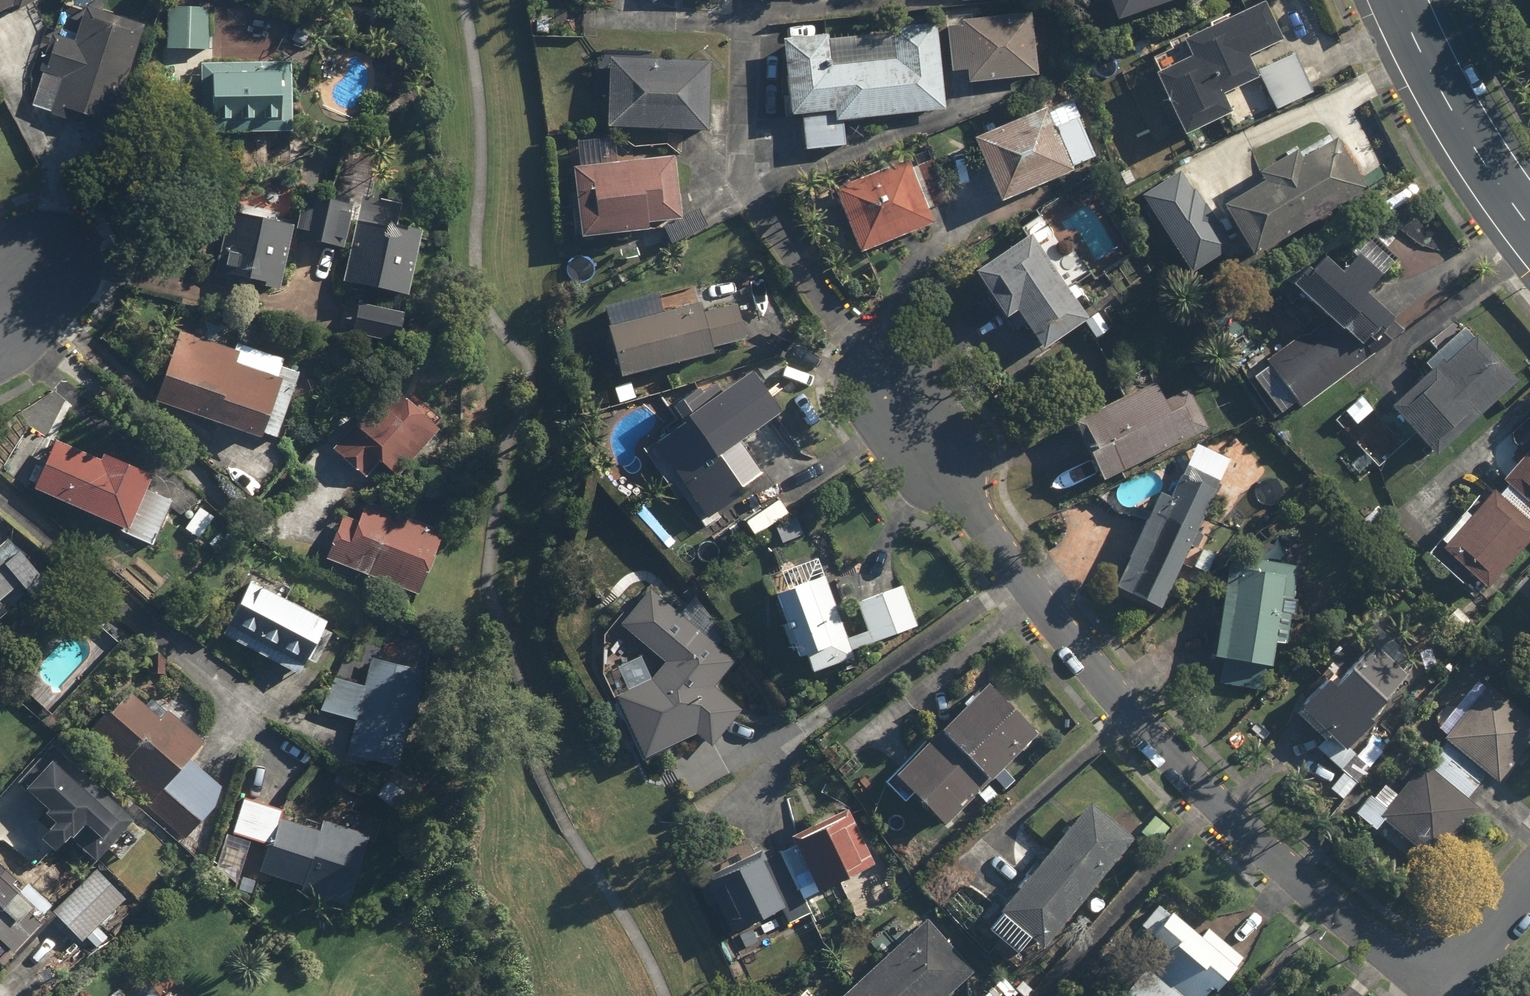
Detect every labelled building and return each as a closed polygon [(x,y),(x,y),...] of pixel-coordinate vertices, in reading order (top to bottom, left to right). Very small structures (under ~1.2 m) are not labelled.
[(5,11),(8,18),(29,8),(25,0),(0,0),(0,13),(5,11)] [(1107,24),(1179,0),(1099,0),(1107,24)] [(1176,42),(1184,60),(1146,77),(1160,106),(1146,112),(1153,129),(1166,123),(1174,141),(1230,115),(1221,95),(1256,80),(1270,111),(1309,93),(1290,51),(1296,49),(1274,0),(1268,0),(1176,42)] [(72,42),(51,36),(29,107),(107,131),(140,26),(82,8),(72,42)] [(207,11),(164,10),(162,50),(205,52),(207,11)] [(1028,16),(942,25),(947,74),(963,73),(964,85),(1034,78),(1028,16)] [(822,38),(777,43),(784,119),(798,118),(801,152),(841,149),(839,123),(942,113),(934,25),(890,29),(894,62),(824,69),(822,38)] [(706,64),(603,60),(600,131),(703,135),(706,64)] [(285,65),(196,64),(195,135),(285,136),(285,65)] [(1094,161),(1068,99),(966,142),(992,204),(1094,161)] [(1364,187),(1331,135),(1293,159),(1290,153),(1255,176),(1258,180),(1215,207),(1248,259),(1364,187)] [(668,157),(564,171),(573,242),(643,233),(642,226),(677,221),(668,157)] [(904,159),(829,188),(854,256),(931,226),(925,211),(947,202),(931,161),(908,170),(904,159)] [(346,205),(299,196),(290,243),(337,253),(346,205)] [(288,229),(222,216),(209,281),(274,295),(288,229)] [(413,234),(350,221),(337,289),(399,302),(413,234)] [(1083,322),(1026,236),(966,276),(995,321),(1008,313),(1035,354),(1083,322)] [(1332,278),(1306,252),(1263,305),(1299,334),(1242,380),(1277,430),(1370,357),(1362,347),(1387,322),(1360,295),(1376,279),(1354,257),(1332,278)] [(700,314),(697,304),(595,330),(609,383),(709,358),(707,350),(742,342),(733,306),(700,314)] [(393,318),(342,305),(335,334),(386,347),(393,318)] [(178,325),(147,399),(267,449),(298,374),(178,325)] [(1515,381),(1473,336),(1443,364),(1438,359),(1381,413),(1428,463),(1515,381)] [(328,449),(347,466),(357,454),(388,484),(437,432),(387,386),(328,449)] [(1094,484),(1204,430),(1185,390),(1158,403),(1151,387),(1067,428),(1094,484)] [(716,413),(710,403),(645,449),(697,523),(733,498),(731,495),(758,476),(735,443),(761,424),(741,395),(716,413)] [(146,483),(94,457),(92,462),(51,442),(27,491),(119,537),(146,483)] [(1424,556),(1468,599),(1529,535),(1529,446),(1424,556)] [(1165,499),(1151,493),(1105,594),(1152,615),(1183,547),(1192,551),(1198,537),(1190,533),(1221,464),(1188,449),(1165,499)] [(352,522),(336,516),(319,562),(414,598),(438,535),(358,504),(352,522)] [(212,519),(197,508),(181,530),(197,541),(212,519)] [(12,588),(23,602),(39,588),(0,542),(0,598),(12,588)] [(1292,569),(1224,558),(1207,661),(1220,663),(1216,686),(1249,692),(1253,667),(1264,669),(1268,647),(1279,649),(1292,569)] [(325,619),(249,574),(213,635),(290,679),(325,619)] [(821,579),(765,599),(787,661),(800,656),(807,675),(853,658),(850,651),(915,628),(901,588),(856,604),(866,633),(843,641),(821,579)] [(731,659),(644,591),(615,628),(660,663),(631,700),(671,732),(677,724),(709,749),(738,710),(709,688),(731,659)] [(1517,609),(1529,621),(1529,595),(1517,609)] [(1340,680),(1329,671),(1290,717),(1318,741),(1312,748),(1338,771),(1324,787),(1341,801),(1368,770),(1343,748),(1415,665),(1367,623),(1354,639),(1366,649),(1340,680)] [(369,657),(361,687),(328,677),(317,713),(352,723),(342,756),(390,770),(418,671),(369,657)] [(1364,794),(1347,813),(1370,833),(1379,823),(1395,837),(1390,842),(1403,854),(1409,847),(1428,864),(1474,810),(1464,800),(1483,778),(1492,785),(1529,741),(1529,727),(1475,680),(1436,726),(1443,733),(1439,738),(1443,742),(1422,767),(1419,765),(1392,797),(1381,788),(1371,800),(1364,794)] [(1032,739),(982,687),(884,781),(933,833),(1032,739)] [(224,794),(188,758),(201,746),(166,711),(155,722),(126,693),(84,734),(130,780),(123,787),(141,805),(145,801),(180,837),(224,794)] [(39,812),(29,822),(39,831),(30,840),(46,855),(72,829),(87,843),(75,856),(86,866),(103,848),(94,840),(109,825),(118,833),(127,824),(48,746),(11,784),(39,812)] [(337,906),(362,836),(318,821),(314,833),(275,820),(278,811),(242,798),(229,836),(249,844),(239,872),(337,906)] [(1123,843),(1080,809),(981,932),(1010,956),(1022,941),(1035,952),(1123,843)] [(700,881),(723,935),(779,911),(784,925),(807,915),(800,899),(871,869),(848,815),(787,841),(790,848),(760,860),(758,856),(700,881)] [(3,957),(48,911),(0,865),(0,955),(3,957)] [(105,938),(93,927),(121,900),(90,870),(52,909),(60,916),(54,923),(76,945),(83,938),(94,949),(105,938)] [(1153,908),(1118,950),(1143,970),(1122,995),(1202,995),(1203,994),(1205,995),(1208,995),(1239,959),(1205,931),(1195,943),(1153,908)] [(926,922),(842,995),(946,995),(971,974),(926,922)]
